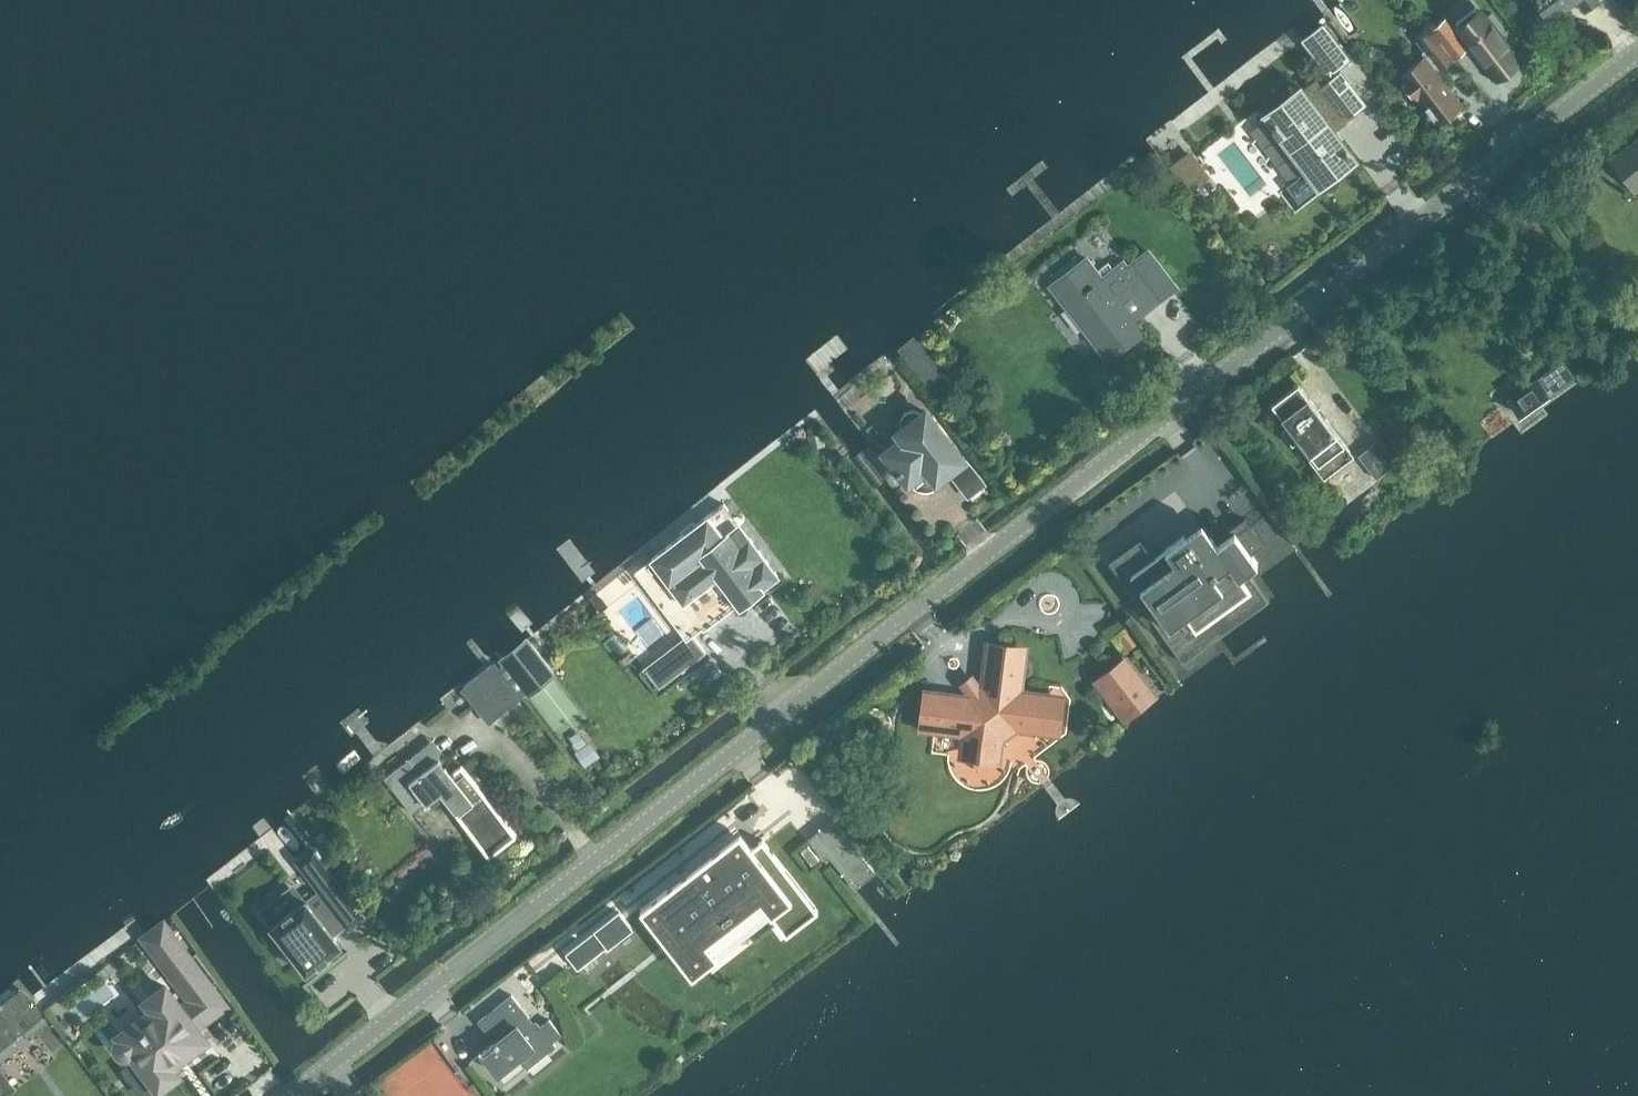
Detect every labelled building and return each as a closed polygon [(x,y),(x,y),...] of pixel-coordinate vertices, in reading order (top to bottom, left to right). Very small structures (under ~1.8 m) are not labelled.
[(1550,19),(1575,0),(1535,0),(1550,19)] [(1600,0),(1575,0),(1585,13),(1600,1),(1600,0)] [(1460,30),(1496,77),(1519,59),(1501,36),(1506,32),(1491,12),(1486,16),(1483,12),(1460,30)] [(1432,29),(1453,57),(1467,46),(1446,18),(1432,29)] [(1350,58),(1323,24),(1303,40),(1329,74),(1350,58)] [(1453,57),(1432,29),(1419,39),(1426,48),(1440,67),(1453,57)] [(1423,57),(1402,74),(1439,121),(1462,104),(1450,88),(1454,85),(1440,67),(1426,48),(1422,51),(1422,55),(1423,57)] [(1389,90),(1398,84),(1386,69),(1378,75),(1389,90)] [(1316,78),(1266,115),(1273,125),(1271,126),(1278,135),(1280,134),(1308,170),(1288,186),(1299,201),(1319,185),(1320,186),(1356,158),(1343,143),(1344,142),(1336,131),(1335,132),(1331,127),(1343,117),(1344,119),(1365,103),(1341,72),(1322,86),(1316,78)] [(1612,159),(1630,182),(1637,175),(1637,139),(1612,159)] [(1181,159),(1171,167),(1197,202),(1204,196),(1205,197),(1206,196),(1197,184),(1208,175),(1197,161),(1197,162),(1190,153),(1181,159)] [(1146,309),(1176,285),(1148,249),(1127,266),(1124,261),(1115,268),(1109,260),(1096,270),(1087,257),(1052,284),(1109,358),(1144,330),(1122,302),(1133,293),(1146,309)] [(917,332),(898,348),(934,392),(953,376),(917,332)] [(1563,361),(1543,375),(1552,386),(1554,390),(1574,376),(1563,361)] [(1543,375),(1510,400),(1520,414),(1549,394),(1546,390),(1552,386),(1543,375)] [(1298,384),(1273,404),(1327,473),(1353,453),(1298,384)] [(950,468),(964,458),(927,410),(922,414),(919,411),(915,410),(911,410),(907,412),(906,412),(903,415),(902,419),(903,423),(904,427),(900,431),(905,437),(886,451),(900,469),(899,470),(901,473),(903,472),(909,480),(910,479),(913,482),(916,485),(920,488),(924,489),(929,489),(933,487),(936,485),(940,482),(941,484),(942,483),(931,469),(943,460),(950,468)] [(1357,454),(1377,478),(1398,461),(1379,436),(1357,454)] [(778,574),(724,503),(707,516),(651,558),(704,628),(733,606),(737,610),(738,609),(736,605),(743,600),(746,603),(747,602),(764,588),(763,586),(778,574)] [(1245,517),(1198,551),(1185,533),(1155,555),(1141,536),(1109,559),(1183,662),(1215,639),(1193,609),(1222,588),(1244,618),(1270,599),(1248,569),(1258,562),(1251,553),(1264,544),(1245,517)] [(1140,643),(1130,630),(1121,637),(1131,650),(1140,643)] [(707,653),(691,633),(644,669),(659,688),(707,653)] [(555,674),(526,639),(500,660),(528,695),(555,674)] [(1058,720),(1059,707),(1050,695),(1018,691),(1022,659),(1013,647),(989,644),(987,667),(992,674),(956,702),(951,694),(928,692),(925,715),(935,727),(966,731),(965,742),(974,754),(987,756),(999,746),(1000,737),(1015,725),(1045,729),(1058,720)] [(1125,714),(1152,693),(1127,660),(1100,681),(1125,714)] [(464,686),(492,721),(520,698),(492,663),(464,686)] [(590,739),(575,751),(586,765),(601,754),(590,739)] [(490,856),(517,835),(462,765),(450,773),(440,760),(421,774),(409,758),(385,776),(412,812),(425,802),(428,806),(442,795),(490,856)] [(833,818),(808,837),(827,860),(831,857),(856,889),(876,872),(833,818)] [(665,891),(641,909),(655,928),(661,924),(675,943),(693,966),(711,952),(770,907),(785,926),(813,905),(785,869),(786,868),(763,839),(752,848),(740,832),(665,891)] [(313,849),(297,861),(320,891),(336,878),(313,849)] [(349,928),(365,915),(347,892),(331,905),(319,914),(307,899),(296,907),(295,906),(282,916),(282,917),(272,926),(285,942),(280,946),(290,958),(294,955),(307,971),(318,963),(319,964),(332,954),(332,953),(342,944),(330,928),(342,919),(349,928)] [(632,928),(619,911),(566,953),(578,969),(608,946),(609,946),(632,928)] [(206,1039),(207,1038),(198,1027),(227,1005),(164,921),(144,937),(170,972),(173,970),(193,997),(182,1006),(166,985),(147,1000),(154,1008),(139,1020),(138,1019),(119,1033),(120,1034),(122,1037),(121,1038),(120,1039),(119,1041),(118,1044),(119,1047),(120,1049),(120,1050),(122,1052),(123,1052),(125,1053),(126,1053),(128,1053),(130,1053),(131,1052),(133,1051),(160,1087),(179,1073),(172,1064),(175,1062),(176,1063),(185,1056),(184,1055),(188,1053),(189,1054),(207,1040),(206,1039)] [(553,1040),(561,1034),(549,1019),(541,1026),(536,1020),(534,1021),(512,994),(483,1017),(500,1038),(481,1052),(498,1073),(519,1056),(528,1067),(556,1044),(553,1040)]
